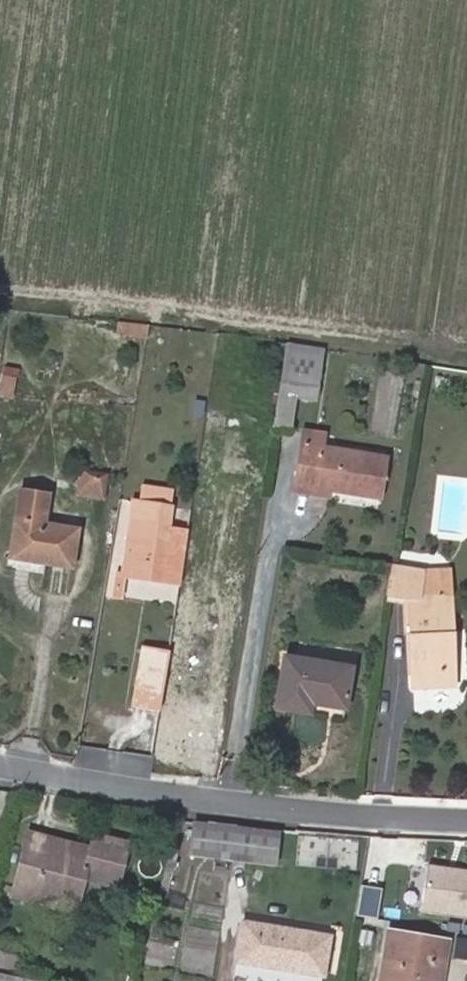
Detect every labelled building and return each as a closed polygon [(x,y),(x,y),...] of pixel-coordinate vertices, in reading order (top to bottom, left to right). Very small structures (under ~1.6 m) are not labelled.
[(118,318),(115,330),(147,337),(150,325),(118,318)] [(318,387),(324,348),(286,342),(280,382),(318,387)] [(0,379),(0,395),(13,397),(17,376),(1,373),(0,379)] [(304,431),(301,445),(324,448),(326,434),(304,431)] [(385,457),(324,448),(301,445),(294,489),(328,494),(330,486),(379,494),(385,457)] [(88,470),(83,469),(79,493),(84,494),(88,470)] [(84,494),(103,497),(107,473),(88,470),(84,494)] [(21,491),(11,557),(72,565),(78,527),(45,523),(49,495),(21,491)] [(135,502),(124,574),(180,582),(188,531),(168,528),(172,507),(135,502)] [(391,570),(388,591),(420,596),(424,571),(392,566),(391,570)] [(451,597),(409,599),(414,686),(456,683),(451,597)] [(144,645),(142,654),(168,658),(170,649),(144,645)] [(168,658),(142,654),(134,705),(161,709),(168,658)] [(351,666),(286,656),(278,707),(310,712),(311,702),(345,707),(351,666)] [(164,721),(159,755),(205,763),(210,728),(164,721)] [(194,822),(190,852),(236,857),(242,828),(194,822)] [(274,862),(278,832),(242,828),(236,857),(274,862)] [(32,830),(13,892),(59,903),(63,886),(82,891),(86,875),(118,884),(130,842),(96,833),(92,847),(91,853),(83,851),(84,844),(32,830)] [(91,853),(92,847),(84,844),(83,851),(91,853)] [(466,895),(466,871),(455,869),(452,895),(466,897),(466,895)] [(82,891),(63,886),(59,903),(78,908),(82,891)] [(244,923),(238,960),(322,975),(327,937),(244,923)] [(380,980),(441,980),(448,941),(390,931),(380,980)]
